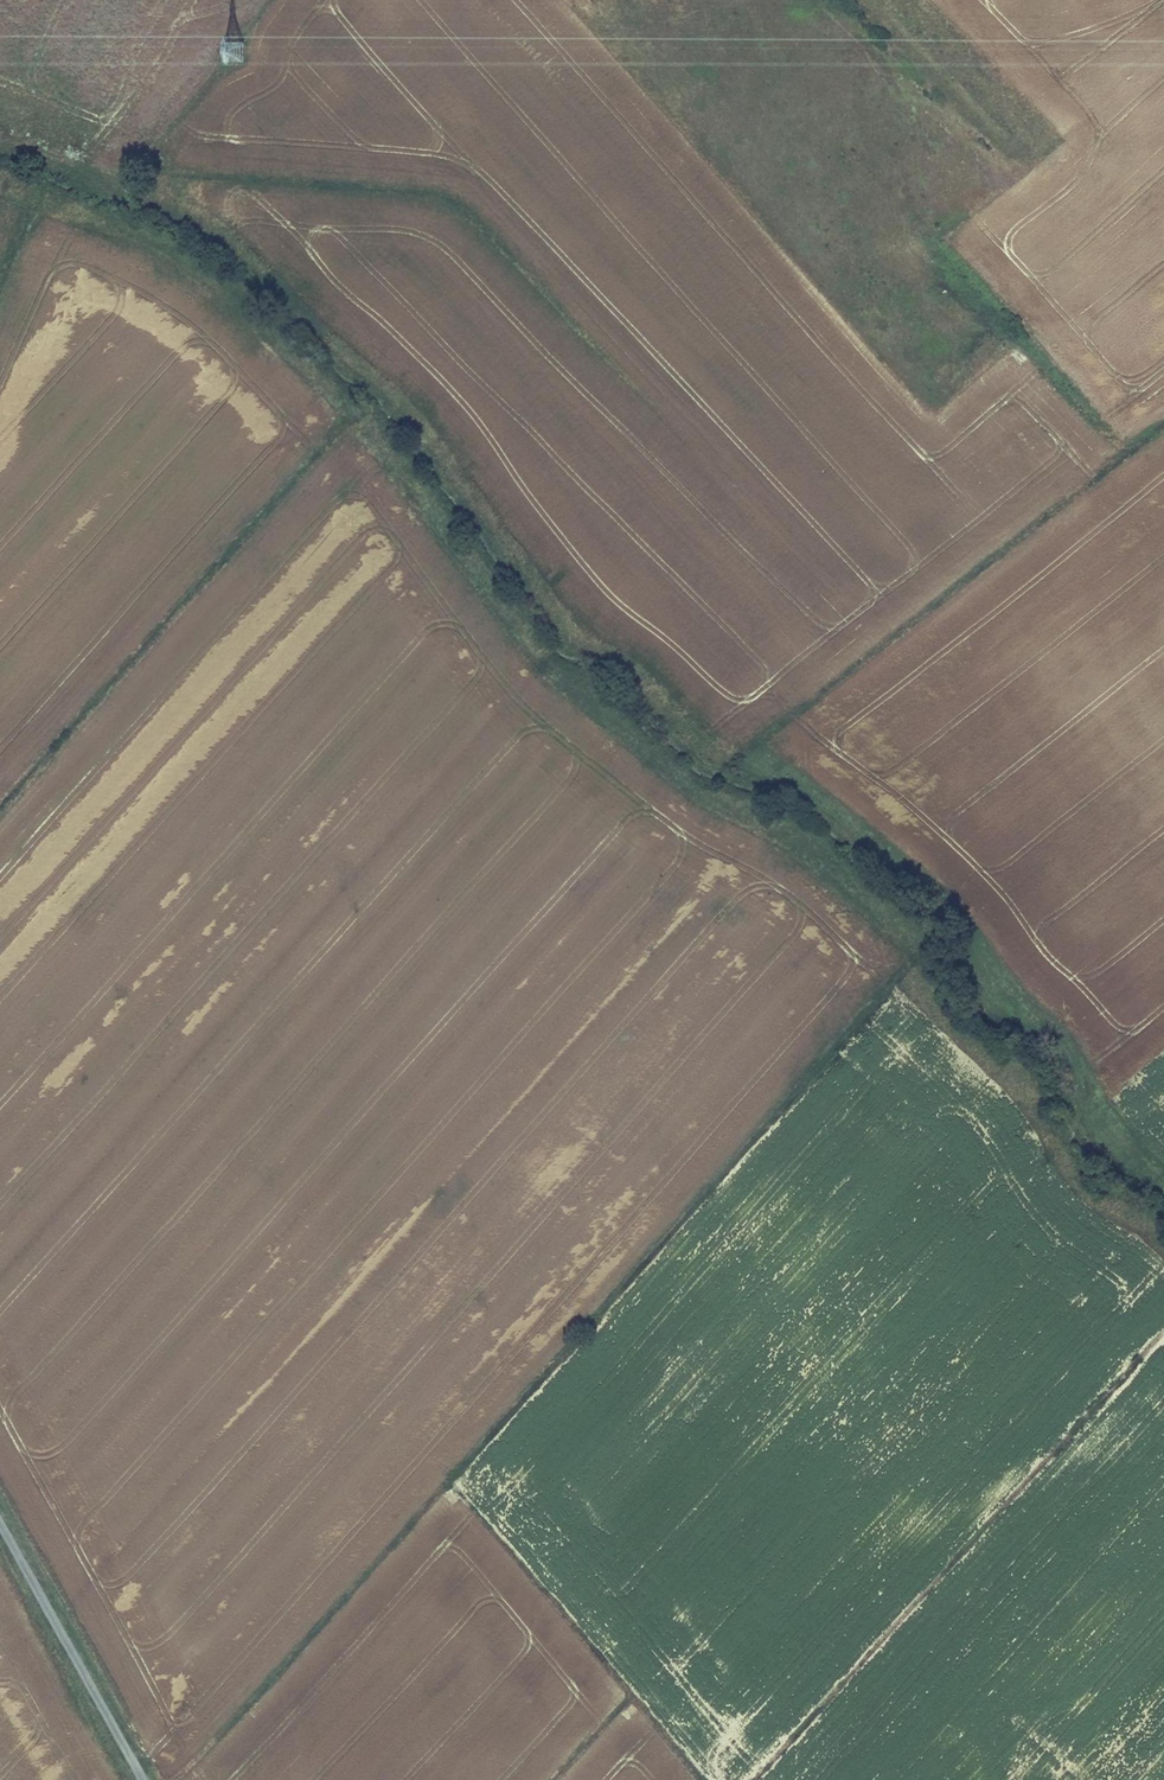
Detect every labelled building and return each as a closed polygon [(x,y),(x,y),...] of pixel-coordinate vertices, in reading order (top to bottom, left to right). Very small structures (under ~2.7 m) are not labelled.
[(244,42),(225,42),(226,62),(244,62),(244,42)]
